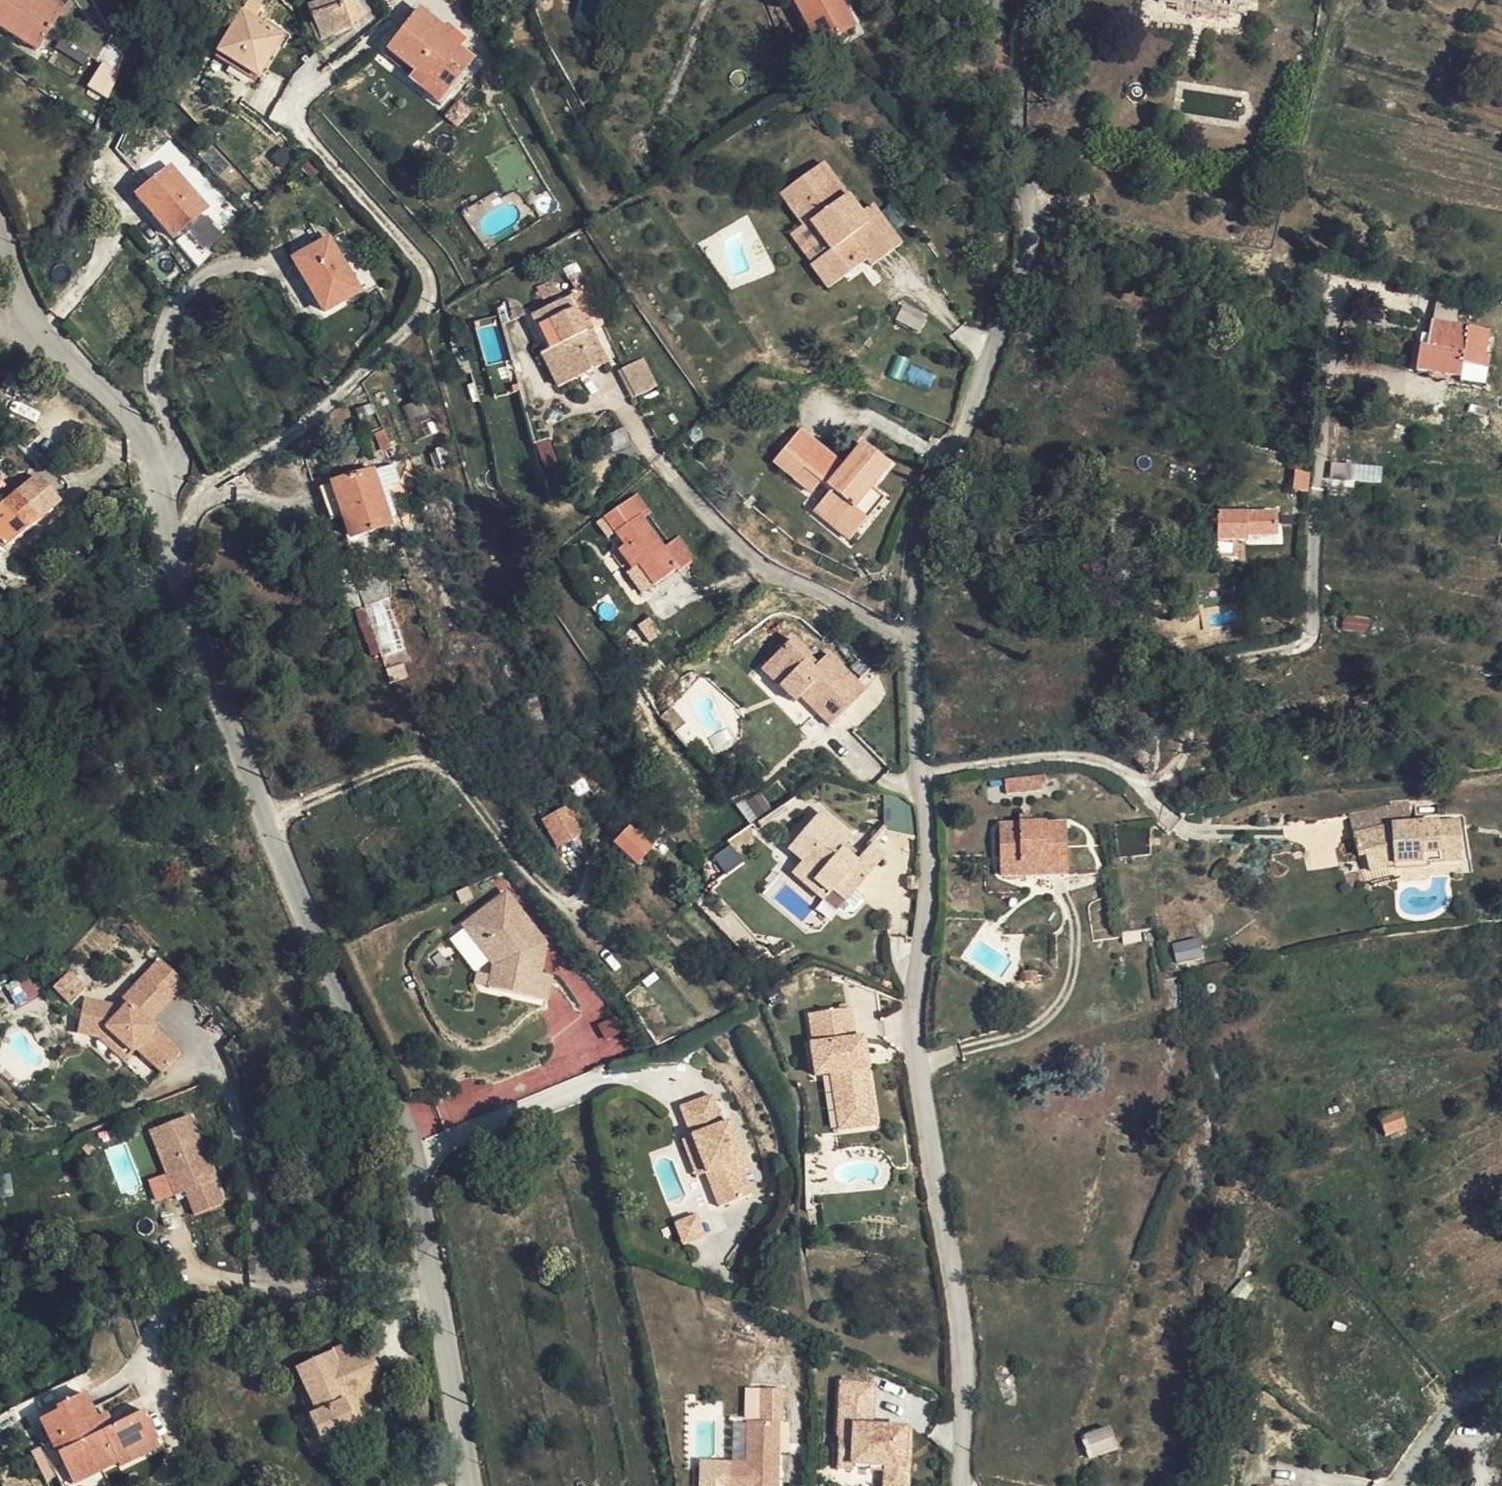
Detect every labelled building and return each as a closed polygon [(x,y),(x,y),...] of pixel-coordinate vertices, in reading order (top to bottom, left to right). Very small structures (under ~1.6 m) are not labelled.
[(20,71),(48,34),(2,0),(0,0),(0,56),(20,71)] [(360,0),(344,0),(350,21),(365,17),(360,0)] [(765,4),(794,40),(800,35),(814,53),(826,45),(841,35),(814,0),(770,0),(765,4)] [(1162,15),(1165,3),(1212,16),(1215,8),(1232,13),(1235,0),(1146,0),(1143,9),(1162,15)] [(1162,15),(1160,21),(1208,34),(1211,21),(1212,16),(1165,3),(1162,15)] [(292,16),(294,31),(322,23),(319,8),(292,16)] [(1212,16),(1211,21),(1229,25),(1232,13),(1215,8),(1212,16)] [(386,83),(419,116),(446,87),(438,79),(443,74),(419,48),(423,43),(401,21),(366,55),(390,80),(386,83)] [(191,67),(228,95),(260,54),(222,25),(191,67)] [(88,87),(107,96),(119,70),(101,61),(88,87)] [(815,250),(805,258),(784,274),(807,299),(846,267),(852,274),(882,247),(849,206),(837,214),(801,169),(774,190),(782,201),(768,212),(786,235),(797,226),(815,250)] [(159,246),(190,216),(153,175),(121,208),(159,246)] [(786,235),(805,258),(815,250),(797,226),(786,235)] [(304,313),(338,293),(307,244),(274,263),(304,313)] [(555,299),(567,327),(585,316),(573,290),(555,299)] [(542,350),(555,382),(591,364),(580,335),(572,339),(567,327),(555,299),(517,316),(533,354),(542,350)] [(877,326),(899,336),(907,320),(886,310),(877,326)] [(1461,399),(1472,349),(1411,332),(1406,359),(1397,358),(1393,384),(1461,399)] [(542,389),(555,382),(542,350),(533,354),(528,358),(542,389)] [(602,370),(617,399),(639,390),(625,361),(602,370)] [(847,518),(864,502),(859,497),(877,477),(854,453),(835,471),(793,433),(766,462),(800,497),(808,487),(819,497),(800,515),(835,549),(855,528),(847,518)] [(1268,491),(1281,493),(1283,477),(1270,475),(1268,491)] [(9,533),(42,508),(22,484),(0,501),(0,520),(9,533)] [(378,484),(348,490),(361,546),(376,542),(373,526),(385,522),(378,484)] [(361,546),(348,490),(307,499),(310,512),(314,527),(321,525),(328,553),(361,546)] [(872,510),(864,502),(847,518),(855,528),(872,510)] [(605,553),(622,571),(640,589),(662,568),(667,573),(685,556),(666,534),(652,549),(624,515),(598,538),(609,549),(605,553)] [(1223,535),(1223,519),(1192,518),(1192,547),(1223,547),(1223,535)] [(1249,520),(1223,519),(1223,535),(1248,536),(1249,520)] [(9,533),(0,520),(0,541),(9,533)] [(640,589),(622,571),(614,578),(631,597),(640,589)] [(355,607),(367,656),(381,653),(388,681),(410,675),(391,598),(355,607)] [(794,688),(808,698),(819,680),(836,692),(853,668),(813,639),(805,650),(775,629),(746,669),(768,686),(776,675),(794,688)] [(787,698),(794,688),(776,675),(768,686),(787,698)] [(819,680),(808,698),(825,710),(836,692),(819,680)] [(987,804),(1011,800),(1009,785),(986,787),(987,804)] [(566,803),(539,819),(557,848),(584,833),(566,803)] [(836,911),(889,851),(874,838),(866,848),(820,808),(786,848),(800,860),(790,872),(836,911)] [(1327,839),(1379,828),(1374,811),(1323,821),(1327,839)] [(989,832),(1008,831),(1008,817),(990,818),(989,832)] [(600,844),(623,864),(634,847),(612,828),(600,844)] [(1380,833),(1379,828),(1327,839),(1331,858),(1336,858),(1340,874),(1364,868),(1435,870),(1435,834),(1380,833)] [(1035,830),(1008,831),(989,832),(972,832),(973,864),(996,862),(996,868),(1021,867),(1021,877),(1037,877),(1035,830)] [(974,879),(1021,877),(1021,867),(996,868),(996,862),(973,864),(974,879)] [(495,891),(452,924),(483,962),(479,985),(537,997),(542,974),(531,971),(520,969),(527,937),(530,934),(495,891)] [(537,943),(530,934),(527,937),(520,969),(531,971),(537,943)] [(1170,942),(1175,965),(1204,958),(1199,936),(1170,942)] [(51,986),(68,1005),(88,987),(71,968),(51,986)] [(7,982),(11,1004),(38,998),(33,977),(7,982)] [(101,1032),(124,1049),(153,1070),(168,1050),(135,1024),(147,1007),(122,988),(90,1006),(59,1011),(65,1044),(94,1041),(101,1032)] [(825,1078),(831,1133),(857,1131),(848,1044),(838,1045),(835,1015),(796,1018),(800,1049),(795,1049),(798,1079),(815,1078),(825,1078)] [(115,1060),(124,1049),(101,1032),(94,1041),(115,1060)] [(821,1133),(831,1133),(825,1078),(815,1078),(821,1133)] [(698,1101),(681,1108),(667,1113),(677,1141),(690,1178),(703,1211),(737,1199),(724,1166),(727,1165),(714,1129),(710,1130),(698,1101)] [(1367,1118),(1373,1132),(1393,1121),(1385,1107),(1367,1118)] [(189,1149),(174,1112),(130,1128),(154,1200),(164,1196),(172,1221),(201,1213),(193,1185),(202,1183),(189,1149)] [(671,1251),(692,1242),(683,1222),(662,1231),(668,1245),(671,1251)] [(339,1427),(349,1424),(329,1381),(372,1362),(361,1338),(345,1346),(340,1336),(280,1363),(298,1406),(293,1409),(306,1434),(335,1420),(339,1427)] [(329,1381),(349,1424),(359,1419),(345,1383),(375,1370),(372,1362),(329,1381)] [(821,1381),(820,1433),(835,1433),(835,1456),(867,1459),(868,1483),(890,1483),(889,1422),(852,1421),(851,1380),(821,1381)] [(760,1387),(737,1389),(739,1421),(727,1422),(729,1462),(711,1464),(712,1485),(760,1485),(757,1420),(761,1420),(760,1387)] [(112,1465),(114,1468),(156,1446),(136,1404),(93,1427),(75,1391),(47,1406),(50,1411),(28,1424),(50,1470),(45,1473),(53,1485),(95,1485),(90,1475),(82,1458),(103,1448),(112,1465)] [(1072,1456),(1105,1447),(1099,1428),(1066,1439),(1072,1456)] [(90,1475),(112,1465),(103,1448),(82,1458),(90,1475)]
